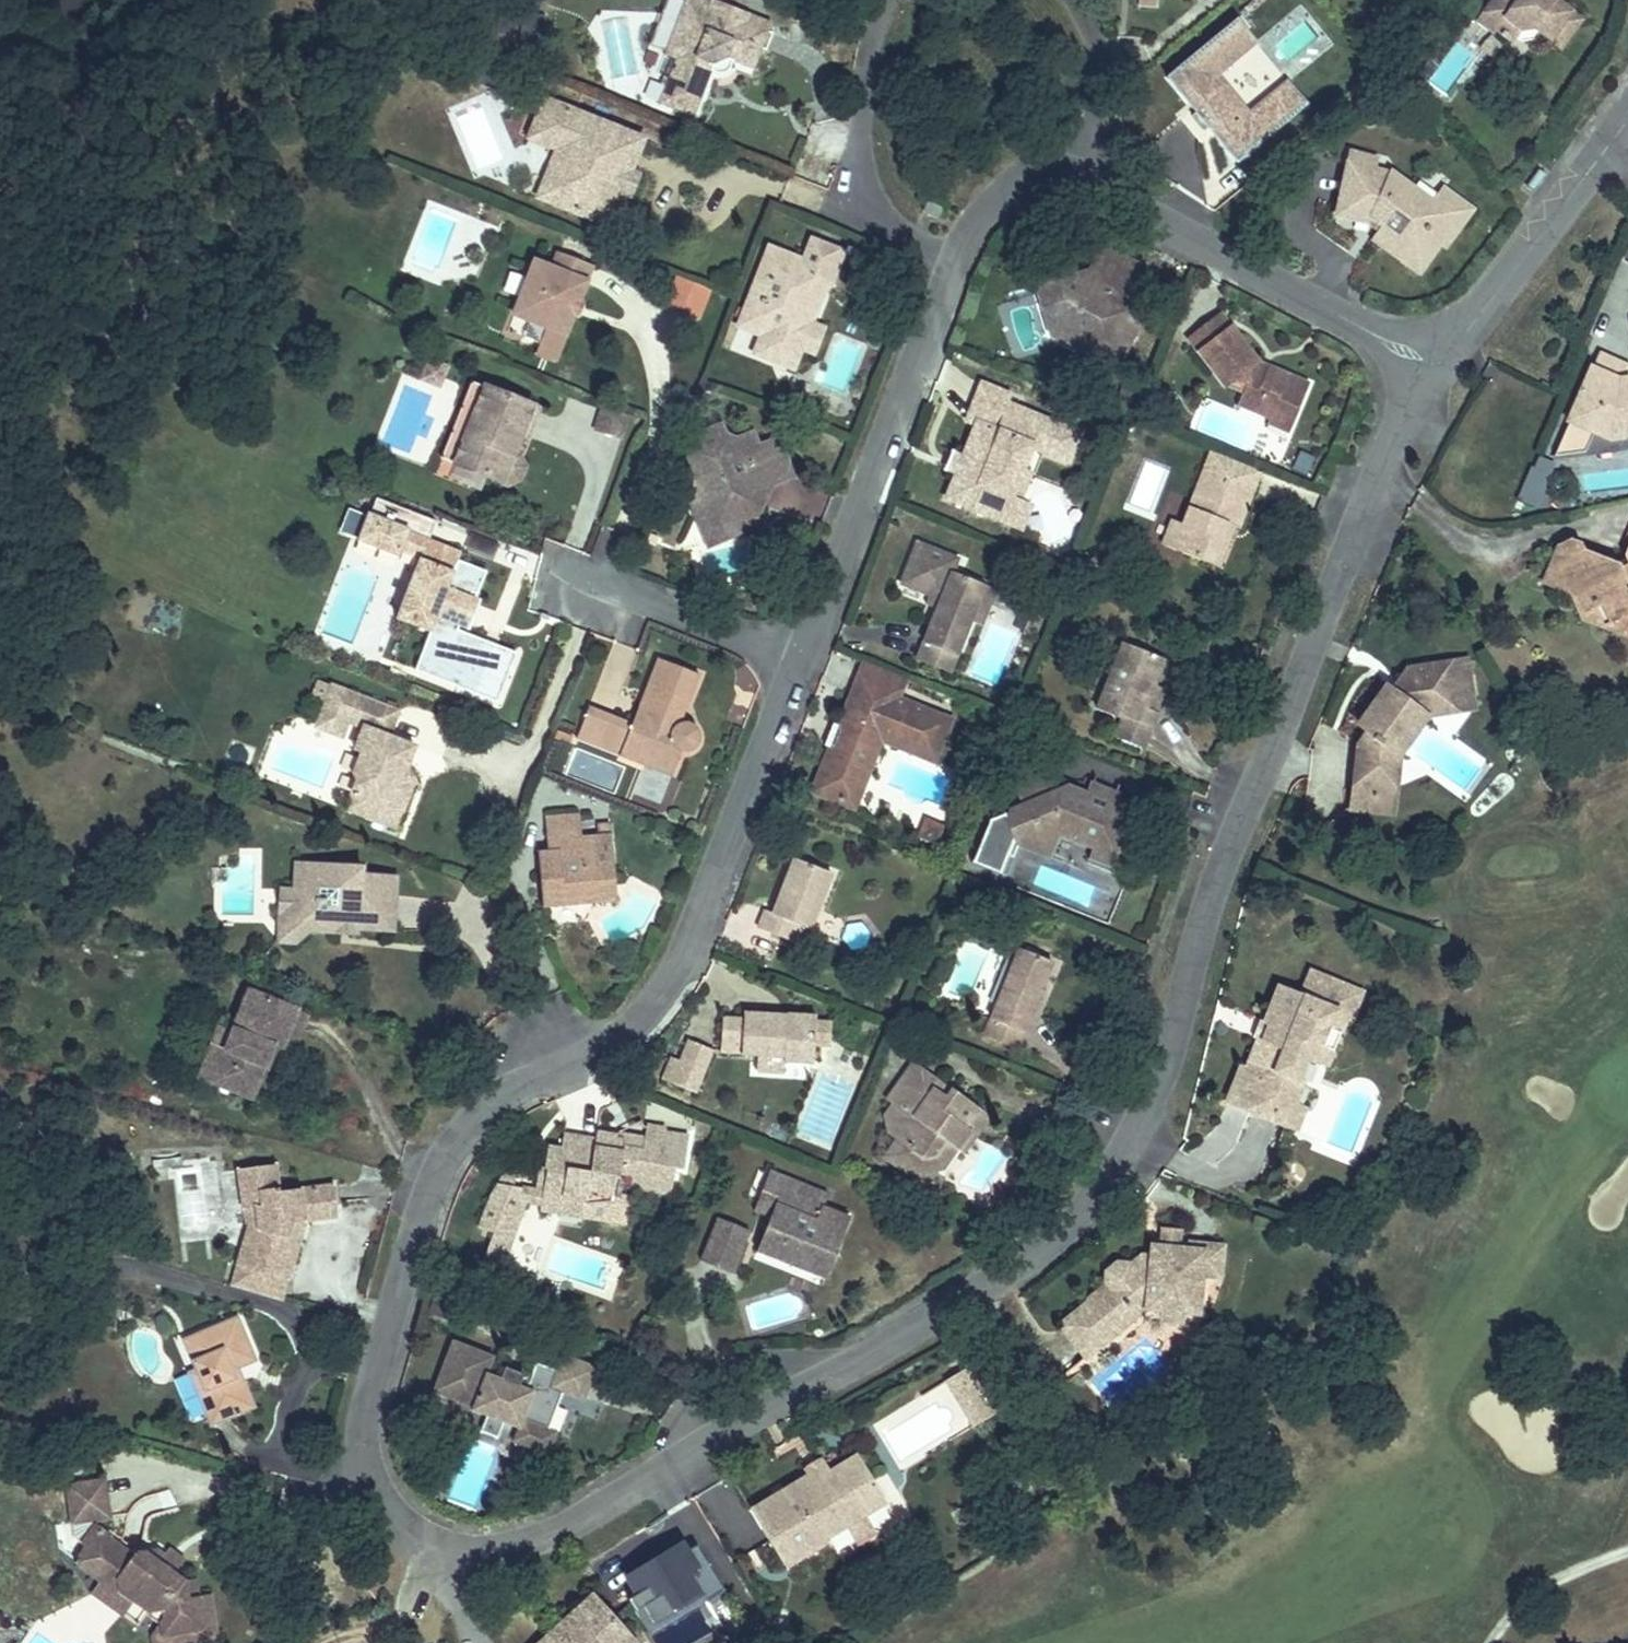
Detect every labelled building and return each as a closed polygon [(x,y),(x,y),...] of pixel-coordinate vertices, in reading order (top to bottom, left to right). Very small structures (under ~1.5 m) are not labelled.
[(671,44),(689,0),(674,0),(658,38),(671,44)] [(671,44),(669,48),(684,54),(668,93),(703,109),(723,63),(729,48),(744,54),(760,61),(779,15),(741,0),(689,0),(671,44)] [(1479,5),(1493,17),(1485,27),(1502,43),(1518,26),(1535,25),(1558,45),(1581,19),(1560,0),(1483,0),(1479,5)] [(1493,17),(1479,5),(1462,23),(1477,35),(1485,27),(1493,17)] [(1219,73),(1255,42),(1235,20),(1168,78),(1198,112),(1192,118),(1204,130),(1211,124),(1239,159),(1307,100),(1288,79),(1251,110),(1219,73)] [(536,134),(549,139),(567,94),(554,89),(536,134)] [(567,94),(549,139),(560,144),(569,147),(553,190),(607,211),(641,123),(567,94)] [(652,127),(641,123),(607,211),(617,215),(652,127)] [(569,147),(560,144),(544,187),(553,190),(569,147)] [(1334,219),(1364,225),(1368,218),(1381,226),(1376,234),(1372,241),(1395,255),(1403,242),(1417,250),(1428,232),(1437,236),(1451,215),(1460,220),(1470,205),(1440,186),(1432,198),(1388,171),(1369,167),(1370,156),(1347,153),(1334,219)] [(928,201),(921,214),(935,222),(942,209),(928,201)] [(1446,242),(1460,220),(1451,215),(1437,236),(1446,242)] [(1368,218),(1364,225),(1376,234),(1381,226),(1368,218)] [(1403,242),(1395,255),(1416,269),(1437,236),(1428,232),(1417,250),(1403,242)] [(550,327),(571,336),(603,252),(569,238),(562,254),(544,248),(524,299),(555,312),(550,327)] [(797,349),(801,351),(807,336),(797,333),(801,321),(807,323),(822,283),(826,285),(838,254),(808,242),(800,263),(766,250),(736,325),(756,334),(750,351),(784,366),(792,363),(797,349)] [(1098,253),(1092,265),(1126,283),(1132,271),(1098,253)] [(1038,302),(1045,324),(1069,336),(1062,352),(1093,368),(1103,349),(1114,344),(1125,349),(1132,334),(1126,315),(1116,317),(1114,307),(1126,283),(1092,265),(1082,284),(1060,291),(1048,285),(1038,302)] [(1196,354),(1229,327),(1220,314),(1186,339),(1196,354)] [(807,336),(801,351),(807,354),(817,327),(814,325),(807,323),(801,321),(797,333),(807,336)] [(1069,336),(1045,324),(1053,347),(1062,352),(1069,336)] [(565,350),(571,336),(550,327),(544,341),(565,350)] [(1196,354),(1222,387),(1226,385),(1244,391),(1239,407),(1270,419),(1275,410),(1297,418),(1307,392),(1280,381),(1283,370),(1257,360),(1229,327),(1196,354)] [(1103,349),(1093,368),(1111,376),(1125,349),(1114,344),(1103,349)] [(450,351),(441,347),(432,370),(442,374),(450,351)] [(1598,359),(1552,459),(1584,456),(1593,435),(1599,438),(1605,440),(1608,442),(1613,442),(1616,443),(1622,441),(1624,439),(1627,436),(1627,386),(1617,387),(1610,383),(1617,367),(1598,359)] [(1627,386),(1626,372),(1617,367),(1610,383),(1617,387),(1627,386)] [(1311,381),(1283,370),(1280,381),(1307,392),(1311,381)] [(443,448),(460,455),(489,380),(471,373),(443,448)] [(489,380),(460,455),(508,473),(525,468),(530,460),(530,451),(525,443),(514,439),(519,425),(530,429),(541,399),(489,380)] [(965,457),(956,479),(950,496),(1022,524),(1027,509),(1023,495),(1006,488),(1010,474),(1019,476),(1023,467),(1030,445),(1050,452),(1060,424),(1007,403),(1011,393),(982,383),(968,421),(977,425),(965,457)] [(1270,419),(1268,425),(1291,434),(1297,418),(1275,410),(1270,419)] [(514,439),(525,443),(530,429),(519,425),(514,439)] [(692,498),(702,519),(718,511),(736,518),(742,532),(754,526),(762,507),(753,504),(757,493),(770,488),(794,477),(778,444),(762,452),(755,438),(737,446),(726,443),(721,431),(699,441),(689,467),(696,483),(692,498)] [(1593,435),(1584,456),(1616,443),(1613,442),(1608,442),(1605,440),(1599,438),(1593,435)] [(941,473),(956,479),(965,457),(949,451),(941,473)] [(1160,543),(1206,561),(1223,520),(1237,525),(1257,474),(1209,456),(1180,531),(1167,525),(1160,543)] [(1530,458),(1518,501),(1540,507),(1552,464),(1530,458)] [(1006,488),(1023,495),(1033,470),(1023,467),(1019,476),(1010,474),(1006,488)] [(375,526),(384,501),(378,499),(368,523),(375,526)] [(438,542),(445,525),(384,501),(375,526),(387,531),(381,548),(404,556),(406,550),(428,559),(405,618),(422,624),(442,632),(427,670),(509,701),(529,652),(473,631),(496,571),(467,561),(469,554),(438,542)] [(718,511),(702,519),(714,545),(742,532),(736,518),(718,511)] [(1223,520),(1206,561),(1221,567),(1237,525),(1223,520)] [(368,543),(375,526),(368,523),(362,541),(368,543)] [(368,543),(381,548),(387,531),(375,526),(368,543)] [(1554,574),(1587,587),(1595,604),(1611,597),(1621,620),(1627,623),(1627,559),(1627,560),(1596,548),(1590,538),(1576,532),(1568,537),(1554,574)] [(957,560),(915,544),(899,587),(937,601),(915,660),(951,673),(983,587),(951,576),(957,560)] [(1096,710),(1123,721),(1152,732),(1160,713),(1147,708),(1156,686),(1166,659),(1122,643),(1096,710)] [(575,740),(619,757),(623,745),(675,765),(680,751),(692,747),(698,741),(699,732),(696,724),(688,719),(680,719),(697,674),(657,659),(633,725),(587,708),(575,740)] [(1350,812),(1393,815),(1399,756),(1425,718),(1475,707),(1466,660),(1408,669),(1391,692),(1383,687),(1355,726),(1365,735),(1356,747),(1350,812)] [(835,746),(830,745),(811,791),(844,804),(859,762),(870,767),(878,746),(871,744),(874,737),(914,752),(919,742),(930,746),(944,739),(951,719),(897,699),(906,677),(866,662),(857,684),(855,682),(836,729),(841,730),(835,746)] [(351,810),(386,824),(404,830),(420,788),(412,766),(421,739),(397,730),(406,705),(340,679),(334,695),(360,705),(355,720),(369,725),(359,750),(366,752),(357,776),(360,786),(359,790),(351,810)] [(1168,690),(1156,686),(1147,708),(1160,713),(1168,690)] [(360,705),(334,695),(323,722),(350,733),(355,720),(360,705)] [(1152,732),(1123,721),(1115,742),(1144,752),(1152,732)] [(826,743),(830,745),(835,746),(841,730),(836,729),(833,728),(826,743)] [(935,761),(944,739),(930,746),(919,742),(914,752),(935,761)] [(623,745),(619,757),(670,777),(675,765),(623,745)] [(859,762),(844,804),(853,808),(870,767),(859,762)] [(1017,848),(1029,851),(1053,837),(1091,853),(1088,861),(1118,872),(1131,841),(1120,837),(1129,814),(1109,807),(1114,795),(1088,784),(1083,797),(1061,787),(1050,793),(1037,769),(1010,784),(1023,807),(1009,813),(1005,822),(1003,816),(988,823),(970,865),(993,874),(1001,856),(1011,861),(1017,848)] [(548,814),(550,831),(582,828),(582,811),(548,814)] [(923,822),(918,837),(935,843),(941,828),(923,822)] [(582,828),(550,831),(551,850),(542,851),(546,907),(600,902),(598,870),(617,868),(614,832),(612,832),(611,823),(599,824),(600,833),(582,834),(582,828)] [(1045,857),(1053,837),(1029,851),(1045,857)] [(1003,878),(1011,861),(1001,856),(993,874),(1003,878)] [(298,860),(297,877),(314,878),(314,861),(298,860)] [(297,877),(296,888),(295,922),(306,936),(308,935),(339,935),(340,920),(362,921),(362,928),(396,929),(398,873),(363,871),(363,876),(345,875),(346,862),(314,861),(314,878),(297,877)] [(364,863),(346,862),(345,875),(363,876),(363,871),(364,863)] [(761,913),(755,930),(795,944),(800,930),(809,933),(830,877),(792,863),(771,917),(761,913)] [(598,870),(600,902),(620,900),(617,868),(598,870)] [(218,884),(222,885),(230,885),(230,870),(218,870),(218,884)] [(295,922),(296,888),(280,888),(278,943),(296,943),(306,936),(295,922)] [(340,920),(339,935),(362,936),(362,928),(362,921),(340,920)] [(1018,951),(992,1020),(1027,1034),(1054,966),(1018,951)] [(1257,1076),(1243,1113),(1267,1123),(1275,1103),(1288,1108),(1302,1073),(1315,1077),(1336,1025),(1350,1031),(1363,998),(1310,977),(1301,997),(1278,988),(1243,1071),(1257,1076)] [(235,1030),(216,1082),(255,1096),(266,1067),(272,1050),(280,1053),(282,1046),(297,1051),(310,1015),(249,992),(235,1030)] [(719,1058),(754,1060),(782,1061),(782,1066),(813,1067),(814,1053),(834,1054),(835,1036),(814,1035),(815,1024),(815,1019),(743,1016),(742,1024),(721,1023),(719,1058)] [(1027,1034),(992,1020),(985,1037),(1020,1051),(1027,1034)] [(835,1025),(815,1024),(814,1035),(835,1036),(835,1025)] [(223,1025),(204,1077),(216,1082),(235,1030),(223,1025)] [(693,1093),(710,1052),(686,1043),(678,1062),(670,1059),(661,1081),(693,1093)] [(272,1050),(266,1067),(274,1070),(280,1053),(272,1050)] [(782,1061),(754,1060),(753,1074),(782,1076),(782,1066),(782,1061)] [(977,1109),(950,1092),(945,1099),(932,1092),(938,1083),(910,1066),(884,1101),(890,1103),(883,1116),(885,1132),(893,1140),(880,1158),(924,1189),(935,1174),(941,1171),(972,1130),(966,1127),(977,1109)] [(1222,1105),(1243,1113),(1257,1076),(1243,1071),(1237,1068),(1222,1105)] [(945,1099),(950,1092),(938,1083),(932,1092),(945,1099)] [(1275,1103),(1267,1123),(1294,1135),(1302,1114),(1288,1108),(1275,1103)] [(548,1189),(545,1202),(544,1211),(565,1214),(568,1196),(591,1200),(592,1191),(619,1195),(622,1174),(636,1176),(634,1189),(672,1196),(678,1164),(685,1166),(691,1135),(665,1130),(666,1126),(648,1124),(647,1137),(601,1131),(599,1139),(568,1133),(565,1148),(552,1145),(548,1165),(551,1168),(548,1189)] [(247,1208),(251,1207),(264,1204),(268,1230),(255,1231),(244,1266),(237,1285),(289,1300),(294,1281),(306,1240),(293,1236),(291,1226),(284,1227),(281,1211),(290,1209),(294,1221),(312,1217),(340,1212),(334,1181),(287,1189),(282,1165),(241,1172),(247,1208)] [(568,1196),(565,1214),(582,1217),(583,1212),(629,1219),(634,1189),(636,1176),(622,1174),(619,1195),(592,1191),(591,1200),(568,1196)] [(751,1214),(768,1221),(775,1203),(766,1198),(776,1176),(768,1174),(751,1214)] [(775,1203),(768,1221),(756,1249),(825,1277),(848,1218),(820,1207),(824,1195),(776,1176),(766,1198),(775,1203)] [(484,1227),(497,1232),(500,1222),(510,1225),(525,1185),(506,1181),(497,1190),(484,1227)] [(500,1222),(497,1232),(485,1266),(504,1273),(529,1199),(545,1202),(548,1189),(525,1185),(510,1225),(500,1222)] [(264,1204),(251,1207),(255,1231),(268,1230),(264,1204)] [(306,1240),(312,1217),(294,1221),(290,1209),(281,1211),(284,1227),(291,1226),(293,1236),(306,1240)] [(711,1218),(706,1231),(741,1244),(746,1232),(711,1218)] [(1161,1226),(1158,1246),(1180,1249),(1182,1228),(1161,1226)] [(741,1244),(706,1231),(693,1260),(729,1275),(741,1244)] [(1061,1329),(1078,1351),(1092,1341),(1099,1349),(1154,1309),(1159,1309),(1181,1312),(1199,1315),(1204,1275),(1218,1276),(1222,1246),(1191,1242),(1189,1250),(1180,1249),(1158,1246),(1152,1245),(1151,1258),(1125,1269),(1115,1265),(1103,1274),(1105,1289),(1085,1304),(1087,1309),(1061,1329)] [(1181,1312),(1159,1309),(1157,1326),(1179,1329),(1181,1312)] [(208,1385),(196,1390),(211,1425),(249,1408),(233,1370),(243,1366),(260,1359),(239,1313),(187,1335),(199,1364),(208,1385)] [(1092,1341),(1078,1351),(1085,1360),(1099,1349),(1092,1341)] [(477,1414),(490,1419),(509,1426),(525,1432),(521,1443),(571,1461),(579,1438),(545,1426),(553,1401),(570,1407),(576,1391),(592,1397),(606,1361),(569,1348),(563,1365),(542,1357),(532,1385),(525,1382),(528,1374),(511,1367),(507,1374),(494,1369),(499,1356),(460,1342),(440,1392),(479,1408),(477,1414)] [(187,1370),(196,1390),(208,1385),(199,1364),(187,1370)] [(233,1370),(249,1408),(258,1404),(243,1366),(233,1370)] [(965,1372),(947,1384),(974,1427),(992,1414),(965,1372)] [(509,1426),(490,1419),(483,1437),(502,1444),(509,1426)] [(817,1478),(812,1469),(752,1505),(773,1539),(791,1568),(854,1530),(850,1522),(868,1511),(890,1498),(861,1450),(837,1466),(817,1478)] [(809,1463),(812,1469),(817,1478),(837,1466),(828,1451),(809,1463)] [(68,1487),(74,1525),(114,1519),(108,1481),(68,1487)] [(850,1522),(854,1530),(862,1543),(879,1532),(868,1511),(850,1522)] [(92,1549),(102,1556),(103,1568),(98,1576),(105,1581),(119,1593),(137,1585),(139,1605),(149,1613),(150,1612),(166,1609),(167,1623),(156,1638),(156,1642),(223,1642),(216,1599),(205,1601),(201,1577),(186,1579),(179,1574),(166,1564),(172,1555),(160,1547),(134,1559),(112,1543),(115,1538),(99,1527),(86,1544),(92,1549)] [(692,1542),(630,1580),(641,1597),(636,1600),(642,1610),(650,1606),(661,1623),(707,1595),(710,1601),(723,1593),(692,1542)] [(102,1556),(92,1549),(82,1563),(98,1576),(103,1568),(102,1556)] [(177,1550),(172,1555),(166,1564),(179,1574),(190,1559),(177,1550)] [(119,1593),(105,1581),(95,1593),(139,1628),(149,1613),(139,1605),(137,1585),(119,1593)] [(597,1597),(545,1642),(637,1642),(597,1597)]
